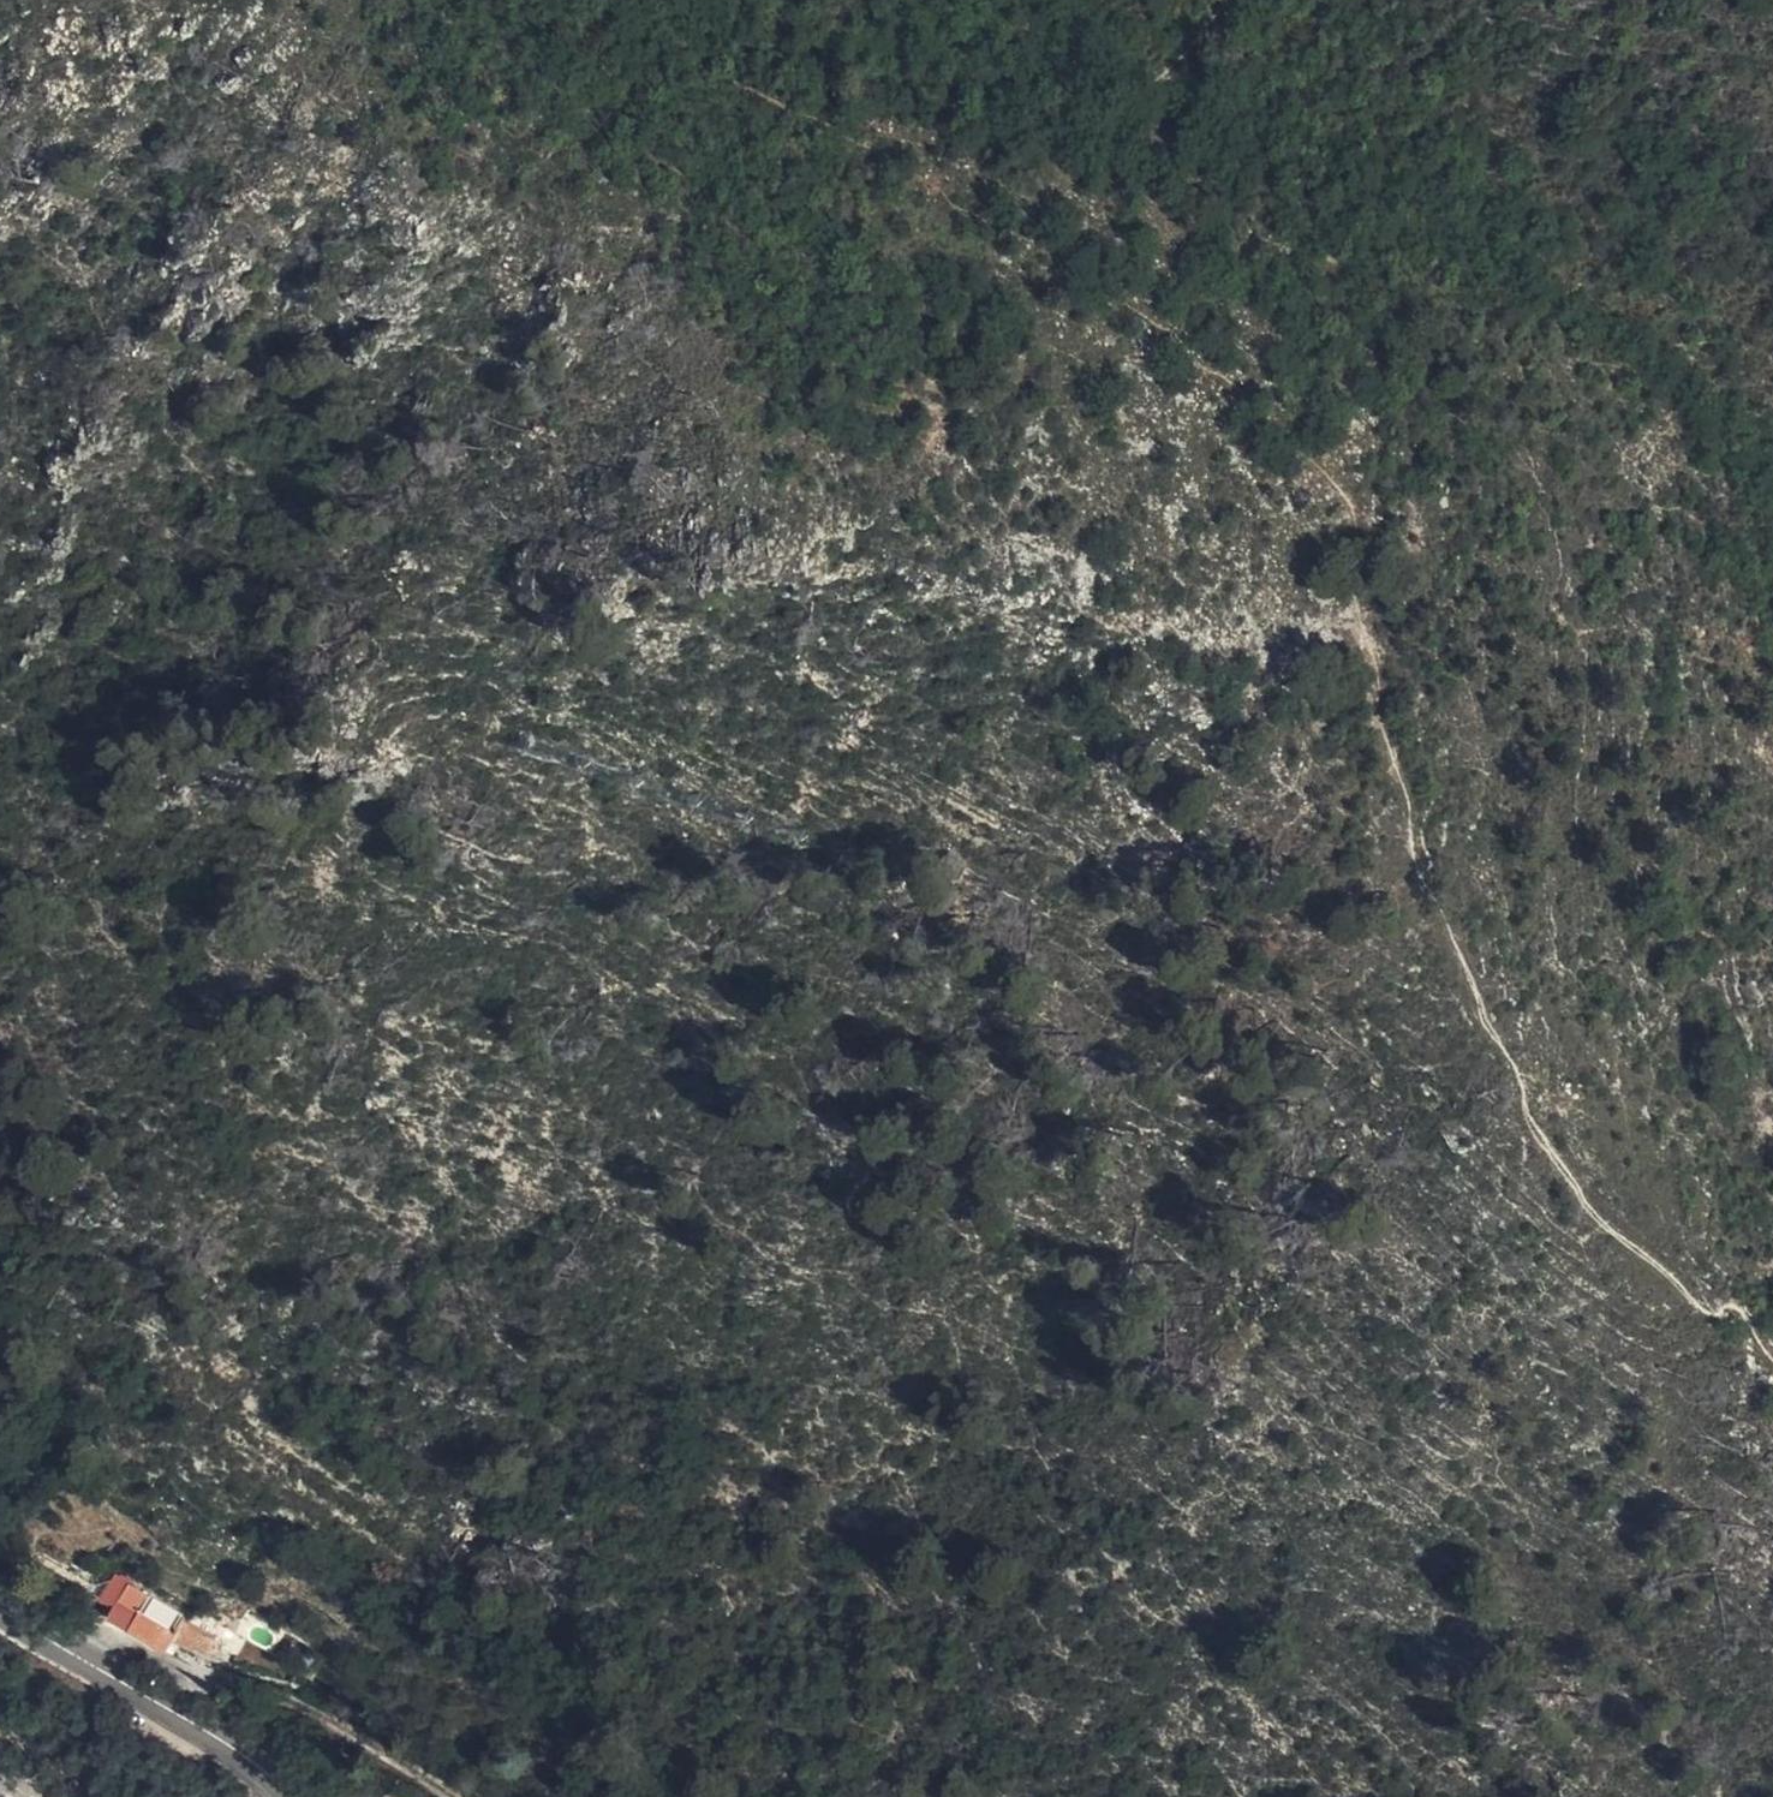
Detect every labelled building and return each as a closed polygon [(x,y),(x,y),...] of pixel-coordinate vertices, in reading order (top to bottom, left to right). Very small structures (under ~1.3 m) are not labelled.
[(152,1587),(147,1584),(140,1595),(127,1615),(185,1651),(191,1641),(207,1651),(210,1646),(227,1657),(234,1644),(204,1626),(207,1621),(152,1587)]
